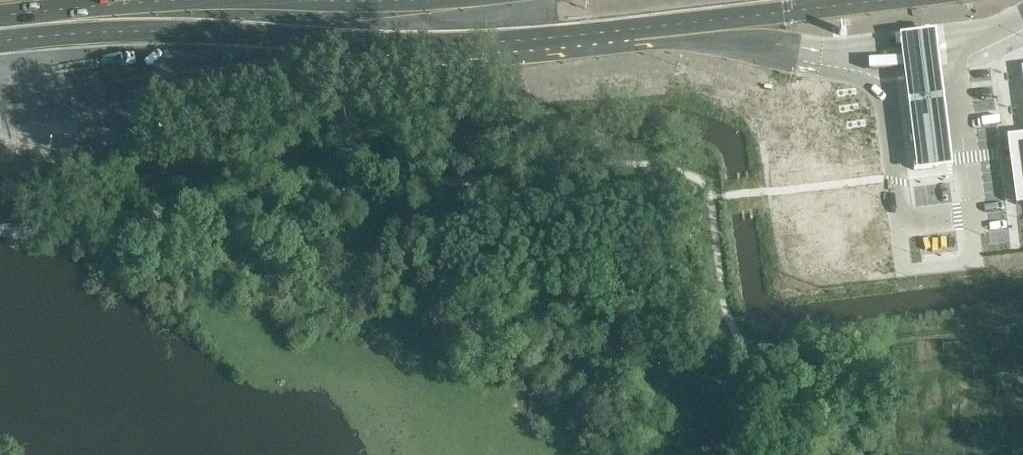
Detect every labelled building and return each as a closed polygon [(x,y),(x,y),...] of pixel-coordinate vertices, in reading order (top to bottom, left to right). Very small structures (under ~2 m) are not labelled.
[(935,31),(899,35),(916,171),(953,166),(935,31)] [(1007,135),(1016,203),(1022,202),(1022,133),(1007,135)]
